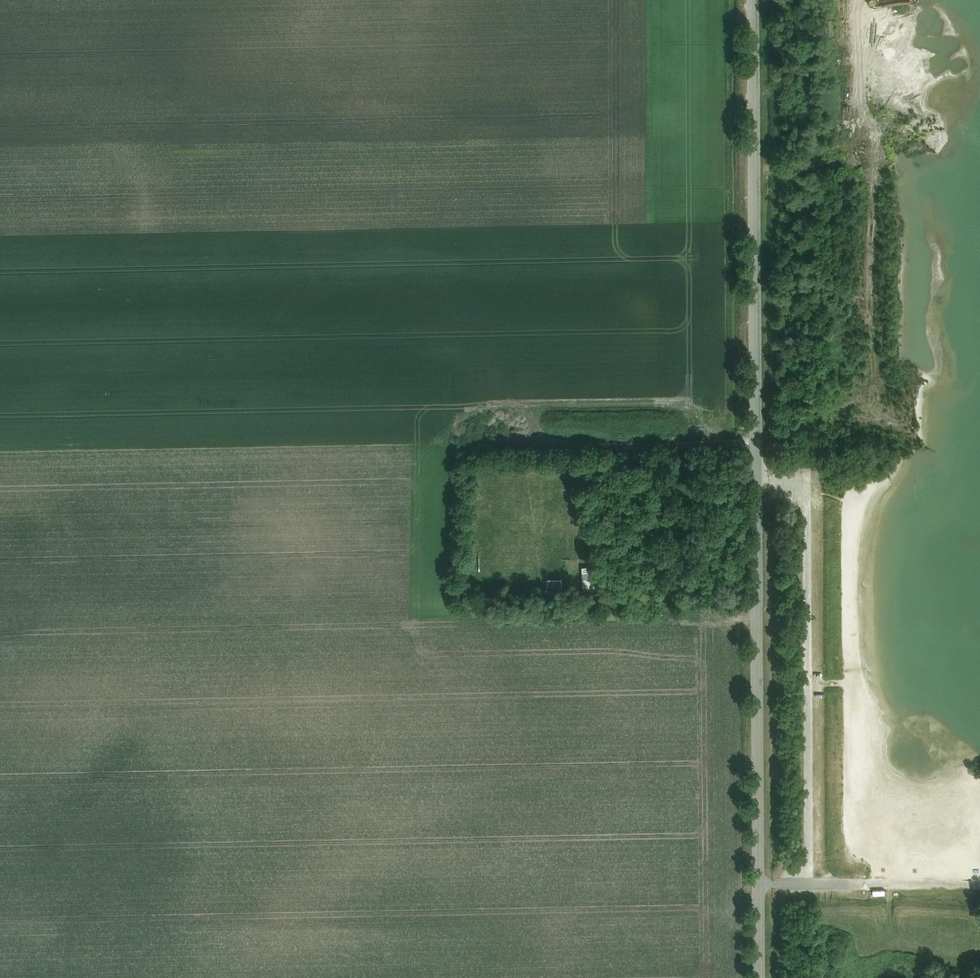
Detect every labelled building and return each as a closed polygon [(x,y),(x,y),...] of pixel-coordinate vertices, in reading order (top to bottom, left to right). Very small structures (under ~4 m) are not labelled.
[(595,591),(594,566),(582,567),(583,591),(595,591)] [(545,580),(545,593),(561,593),(561,580),(545,580)]
